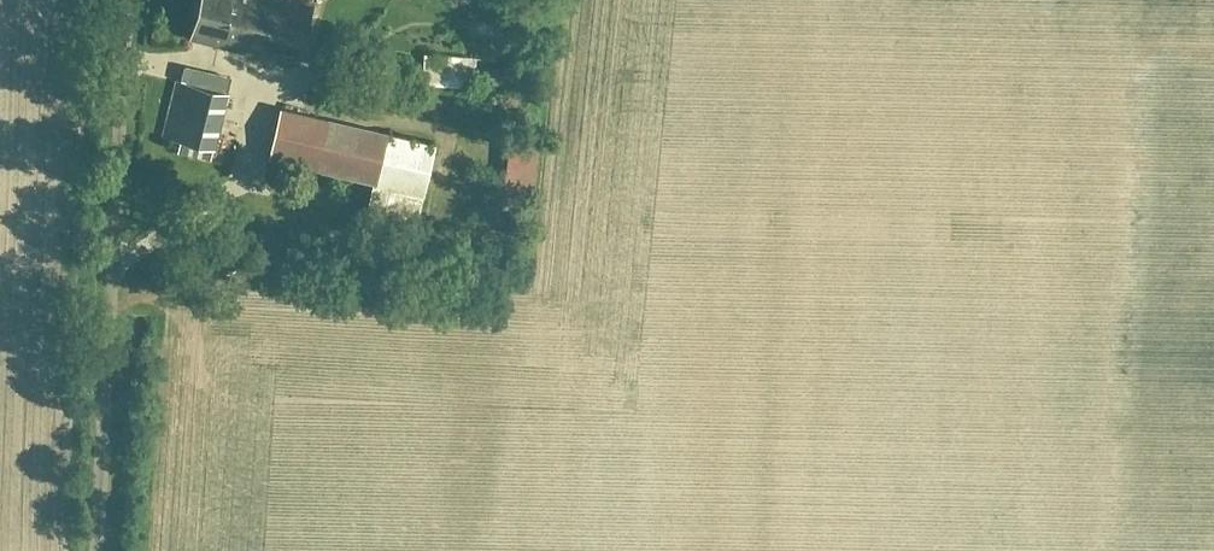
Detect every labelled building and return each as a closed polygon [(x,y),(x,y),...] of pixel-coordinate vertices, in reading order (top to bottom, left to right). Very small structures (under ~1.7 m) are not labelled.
[(189,41),(297,70),(315,3),(304,0),(200,0),(189,41)] [(484,64),(482,87),(514,89),(515,66),(484,64)] [(184,66),(163,141),(210,154),(231,79),(184,66)] [(276,115),(266,164),(381,186),(390,137),(276,115)]
